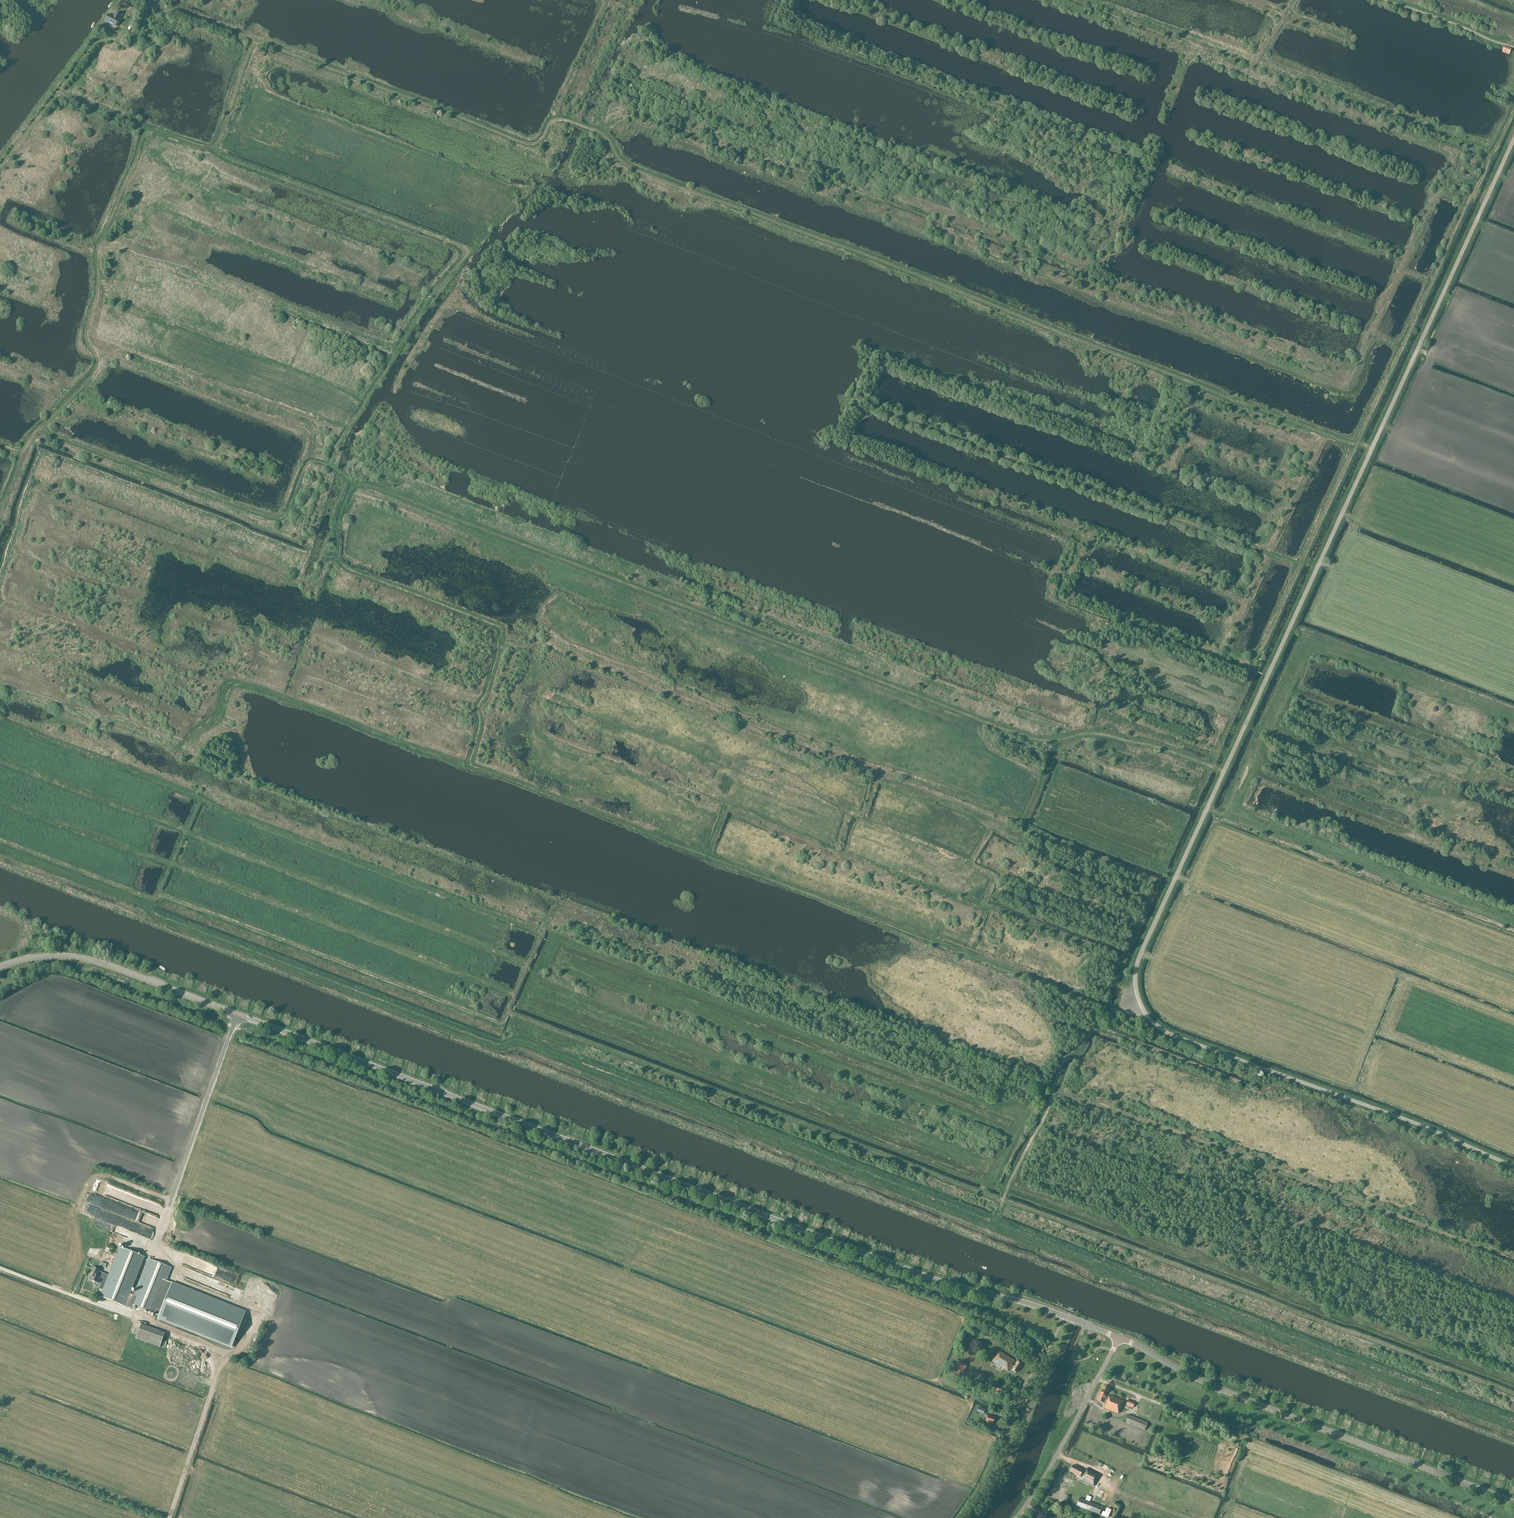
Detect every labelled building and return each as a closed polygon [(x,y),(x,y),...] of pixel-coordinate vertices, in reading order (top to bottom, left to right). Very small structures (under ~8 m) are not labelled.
[(107,18),(105,24),(109,25),(109,24),(113,25),(112,26),(116,28),(121,16),(115,14),(113,20),(107,18)] [(109,1209),(106,1209),(105,1207),(106,1206),(105,1200),(102,1199),(100,1199),(97,1206),(97,1205),(96,1210),(92,1210),(92,1214),(95,1215),(96,1215),(99,1216),(100,1213),(103,1213),(103,1217),(105,1218),(106,1213),(110,1213),(110,1217),(111,1213),(115,1213),(115,1211),(112,1210),(112,1207),(110,1206),(109,1209)] [(120,1248),(109,1275),(100,1297),(125,1306),(124,1306),(127,1308),(129,1304),(131,1305),(158,1315),(157,1318),(230,1347),(244,1312),(171,1283),(161,1307),(156,1305),(171,1268),(148,1259),(134,1295),(129,1294),(144,1257),(120,1248)] [(92,1267),(89,1276),(94,1278),(92,1281),(98,1283),(100,1278),(103,1279),(101,1283),(105,1284),(109,1275),(99,1272),(100,1270),(92,1267)] [(214,1284),(212,1288),(233,1297),(236,1290),(216,1282),(215,1285),(214,1284)] [(139,1323),(135,1338),(158,1344),(162,1329),(139,1323)] [(1009,1369),(1012,1370),(1016,1373),(1021,1365),(1017,1362),(1014,1367),(1012,1365),(1014,1361),(999,1351),(992,1361),(1008,1371),(1009,1369)] [(963,1374),(966,1367),(958,1363),(953,1375),(958,1377),(960,1372),(963,1374)] [(1001,1389),(998,1396),(1004,1398),(1007,1391),(1001,1389)] [(1124,1401),(1109,1395),(1109,1396),(1106,1395),(1106,1394),(1101,1392),(1097,1400),(1103,1403),(1103,1402),(1105,1403),(1103,1408),(1118,1414),(1119,1410),(1120,1410),(1123,1402),(1124,1401)] [(988,1415),(988,1416),(985,1415),(983,1418),(986,1419),(986,1421),(993,1424),(995,1418),(988,1415)] [(1148,1423),(1129,1415),(1125,1422),(1144,1430),(1148,1423)] [(1094,1465),(1097,1467),(1108,1472),(1106,1476),(1112,1478),(1116,1470),(1096,1461),(1094,1465)] [(1083,1471),(1072,1465),(1069,1471),(1076,1474),(1075,1475),(1080,1477),(1082,1478),(1081,1480),(1094,1487),(1099,1475),(1087,1469),(1084,1474),(1082,1472),(1083,1471)] [(1121,1484),(1125,1476),(1120,1474),(1116,1481),(1121,1484)] [(1102,1507),(1080,1498),(1079,1498),(1077,1506),(1076,1506),(1107,1517),(1108,1517),(1111,1510),(1102,1507)]
